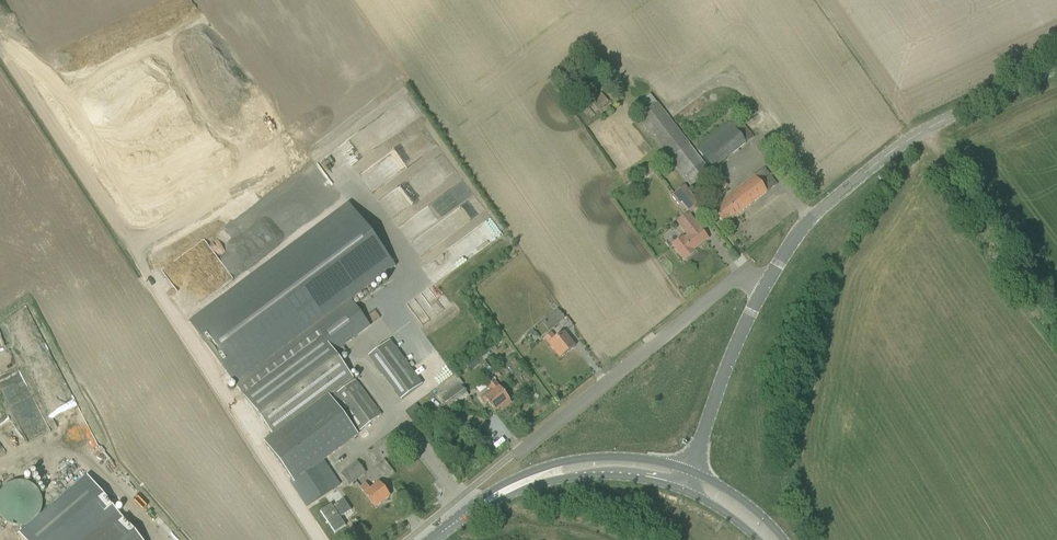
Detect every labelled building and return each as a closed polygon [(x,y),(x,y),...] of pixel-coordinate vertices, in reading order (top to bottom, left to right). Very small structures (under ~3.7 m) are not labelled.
[(633,107),(639,115),(636,117),(690,188),(710,172),(657,103),(656,103),(650,94),(633,107)] [(593,104),(598,111),(608,103),(603,96),(593,104)] [(737,109),(746,121),(757,113),(747,101),(737,109)] [(749,136),(750,132),(737,116),(729,123),(729,122),(695,148),(713,170),(751,140),(749,136)] [(640,171),(646,179),(656,170),(650,163),(640,171)] [(722,201),(723,202),(712,211),(724,226),(777,184),(764,168),(722,201)] [(711,187),(717,194),(728,186),(719,175),(712,181),(714,184),(711,187)] [(679,204),(682,202),(691,213),(699,206),(684,186),(672,196),(679,204)] [(370,325),(351,300),(395,267),(350,206),(190,325),(243,395),(322,337),(333,353),(370,325)] [(708,239),(688,214),(677,223),(688,236),(683,239),(682,237),(672,246),(683,260),(694,252),(693,250),(708,239)] [(541,321),(549,331),(564,319),(557,309),(541,321)] [(535,332),(530,336),(534,341),(539,337),(535,332)] [(544,338),(553,350),(560,359),(575,347),(563,332),(555,338),(551,333),(544,338)] [(359,437),(354,431),(357,429),(360,434),(382,418),(355,381),(354,381),(333,353),(322,337),(243,395),(275,438),(266,445),(294,482),(295,484),(320,466),(359,437)] [(400,401),(422,384),(389,341),(367,357),(400,401)] [(493,392),(488,396),(486,394),(480,399),(485,405),(487,403),(494,412),(500,408),(502,410),(511,403),(494,381),(488,386),(493,392)] [(442,400),(449,410),(467,396),(460,386),(442,400)] [(366,452),(375,465),(404,444),(394,431),(366,452)] [(340,474),(349,486),(365,473),(356,462),(340,474)] [(292,483),(307,508),(335,490),(320,466),(295,484),(294,482),(292,483)] [(84,473),(54,499),(61,507),(23,539),(24,539),(140,539),(84,473)] [(1,517),(5,522),(11,525),(16,527),(22,527),(27,525),(33,523),(37,519),(40,513),(41,508),(42,502),(40,497),(37,491),(32,486),(25,483),(18,482),(11,484),(5,487),(2,490),(0,493),(0,516),(1,517)] [(360,488),(368,499),(375,508),(389,497),(379,483),(370,490),(366,484),(360,488)]
